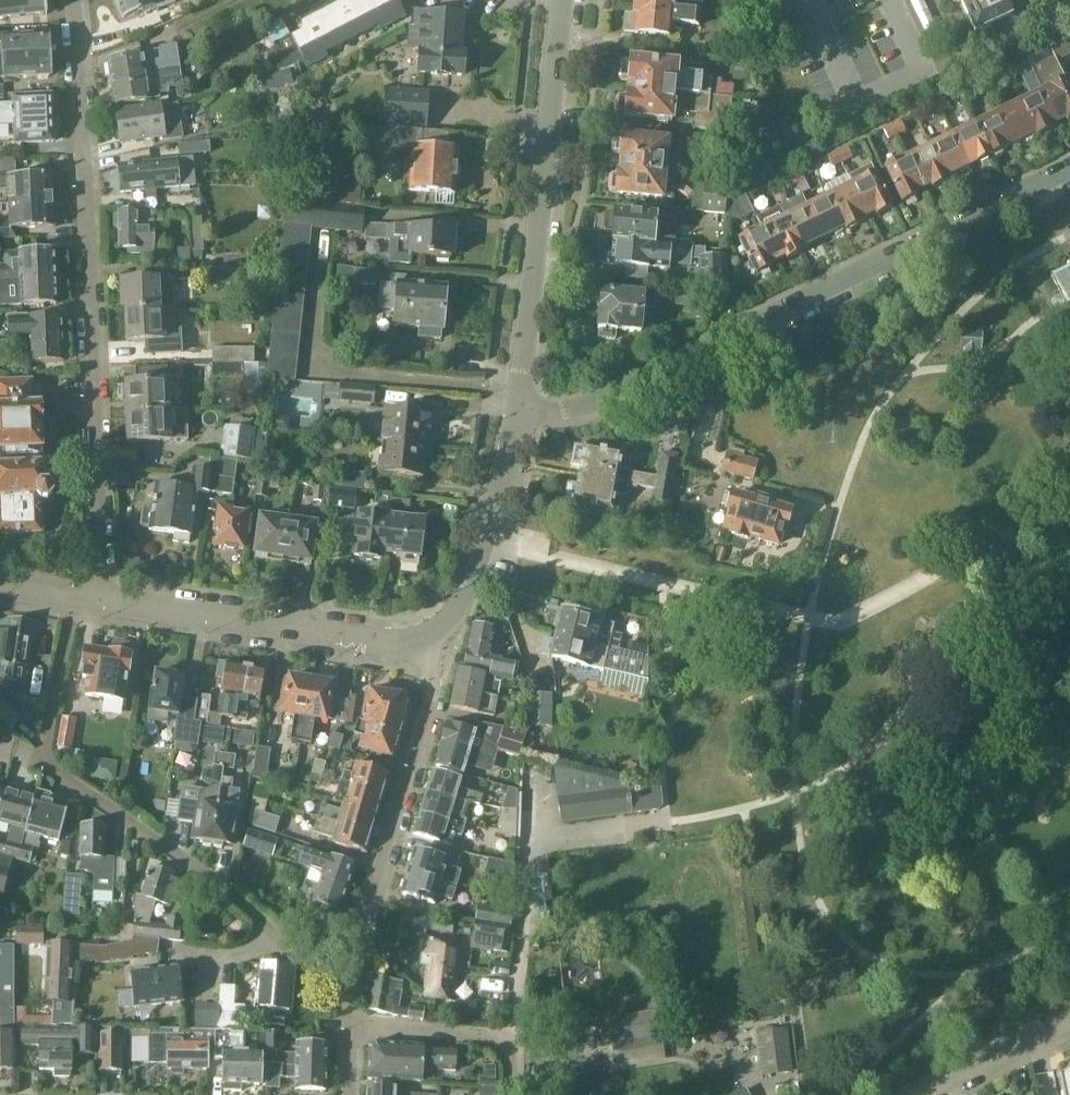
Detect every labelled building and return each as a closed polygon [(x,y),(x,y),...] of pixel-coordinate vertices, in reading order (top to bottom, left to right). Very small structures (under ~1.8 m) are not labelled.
[(47,14),(45,0),(0,0),(0,18),(47,14)] [(125,19),(158,7),(159,10),(176,3),(174,0),(118,0),(125,19)] [(405,17),(396,0),(312,0),(303,5),(303,37),(294,41),(293,39),(282,45),(280,70),(305,63),(308,68),(328,57),(326,53),(377,26),(379,30),(405,17)] [(701,12),(702,0),(636,0),(635,6),(701,12)] [(925,32),(937,26),(924,0),(910,0),(925,32)] [(976,31),(1012,13),(1006,1),(1010,0),(959,0),(960,2),(962,1),(976,31)] [(701,12),(635,6),(635,16),(626,15),(625,32),(672,36),(673,23),(700,25),(701,12)] [(462,19),(429,17),(414,16),(413,28),(409,28),(408,51),(422,52),(421,73),(462,75),(464,57),(459,56),(462,19)] [(3,36),(3,44),(0,44),(0,50),(4,50),(11,50),(11,55),(50,52),(49,34),(3,36)] [(733,41),(706,38),(704,53),(732,56),(733,41)] [(1051,48),(1057,61),(1069,55),(1069,38),(1051,48)] [(109,61),(112,83),(120,81),(121,86),(134,84),(133,75),(167,68),(180,66),(177,45),(160,48),(161,50),(142,53),(142,56),(109,61)] [(50,52),(11,55),(11,50),(4,50),(4,54),(0,54),(0,78),(51,75),(50,52)] [(629,87),(710,94),(711,75),(677,72),(677,63),(631,59),(631,61),(623,60),(620,62),(619,76),(621,78),(630,79),(629,87)] [(183,86),(180,66),(167,68),(133,75),(134,84),(121,86),(120,81),(112,83),(116,104),(160,98),(159,94),(169,93),(169,88),(183,86)] [(1038,80),(1059,124),(1067,120),(1068,123),(1069,122),(1069,85),(1061,69),(1038,80)] [(279,72),(258,78),(263,92),(283,86),(279,72)] [(1059,124),(1038,80),(1034,72),(1022,78),(1031,98),(1020,103),(1036,135),(1037,138),(1053,130),(1052,127),(1059,124)] [(991,77),(982,81),(987,91),(996,87),(991,77)] [(978,96),(987,91),(982,81),(973,86),(978,96)] [(710,94),(629,87),(628,96),(620,95),(617,97),(616,111),(618,113),(627,114),(626,116),(673,119),(674,110),(698,112),(697,127),(730,130),(733,96),(710,95),(710,94)] [(425,125),(427,94),(391,92),(388,123),(425,125)] [(52,139),(50,95),(15,97),(16,103),(0,104),(0,125),(17,124),(17,141),(52,139)] [(938,103),(943,113),(951,109),(946,99),(938,103)] [(943,113),(938,103),(929,107),(933,117),(943,113)] [(1034,136),(1036,135),(1020,103),(998,113),(1014,145),(1024,141),(1028,142),(1034,140),(1034,136)] [(178,104),(117,113),(121,143),(162,137),(163,141),(183,138),(178,104)] [(1004,150),(1014,145),(998,113),(975,124),(991,156),(994,155),(997,157),(1003,154),(1004,150)] [(901,121),(893,125),(898,135),(906,132),(901,121)] [(989,157),(991,156),(975,124),(953,135),(969,167),(979,162),(982,164),(989,161),(989,157)] [(889,140),(898,135),(893,125),(884,129),(889,140)] [(388,129),(367,127),(366,140),(387,142),(387,147),(414,149),(410,189),(438,192),(437,201),(455,202),(459,151),(423,148),(425,130),(388,127),(388,129)] [(283,162),(287,131),(272,129),(269,160),(283,162)] [(725,137),(711,135),(710,148),(724,149),(725,137)] [(959,172),(969,167),(953,135),(931,145),(947,178),(949,177),(952,179),(958,176),(959,172)] [(663,179),(667,140),(616,136),(613,138),(612,152),(614,155),(621,156),(640,158),(639,169),(647,170),(647,175),(663,177),(663,179)] [(181,155),(203,153),(202,141),(179,144),(181,155)] [(948,181),(947,178),(931,145),(908,156),(924,189),(931,185),(933,188),(948,181)] [(847,147),(836,152),(842,163),(844,167),(854,162),(847,147)] [(842,163),(836,152),(828,156),(833,167),(842,163)] [(640,158),(621,156),(620,174),(612,173),(609,176),(608,190),(611,193),(671,198),(672,181),(663,180),(663,179),(663,177),(647,175),(647,170),(639,169),(640,158)] [(917,192),(924,189),(908,156),(885,167),(902,203),(918,195),(917,192)] [(193,159),(154,162),(155,172),(150,172),(151,189),(157,189),(196,185),(193,159)] [(154,162),(120,165),(122,192),(146,190),(146,198),(158,197),(157,189),(151,189),(150,172),(155,172),(154,162)] [(849,177),(852,184),(867,217),(875,213),(877,215),(893,208),(872,166),(853,175),(849,177)] [(800,170),(792,174),(797,184),(802,193),(809,189),(805,181),(800,170)] [(10,203),(53,201),(51,175),(17,176),(17,172),(0,173),(0,185),(9,184),(10,203)] [(797,184),(792,174),(783,178),(788,189),(797,184)] [(830,195),(829,195),(845,228),(846,231),(862,223),(861,220),(867,217),(852,184),(849,177),(847,174),(825,185),(830,195)] [(725,215),(726,199),(728,184),(728,183),(706,181),(703,213),(725,215)] [(728,184),(726,199),(729,199),(744,192),(741,185),(728,184)] [(754,212),(744,192),(729,199),(728,218),(742,218),(754,212)] [(843,229),(845,228),(829,195),(808,206),(823,239),(834,233),(837,235),(843,232),(843,229)] [(287,200),(284,224),(313,227),(336,229),(338,206),(287,200)] [(53,201),(10,203),(11,220),(0,220),(0,238),(16,238),(16,227),(54,226),(53,201)] [(338,206),(336,229),(362,232),(365,209),(338,206)] [(762,229),(778,261),(786,257),(788,260),(803,252),(802,249),(786,217),(780,206),(757,217),(762,229)] [(813,244),(823,239),(808,206),(786,217),(802,249),(803,249),(807,250),(813,247),(813,244)] [(132,254),(155,254),(154,213),(139,211),(120,212),(120,215),(114,215),(114,227),(120,227),(121,249),(132,248),(132,254)] [(613,240),(614,240),(669,245),(671,218),(615,213),(615,214),(607,214),(605,216),(604,228),(606,231),(614,232),(613,240)] [(188,216),(190,248),(190,252),(205,251),(203,215),(188,216)] [(284,224),(282,244),(310,246),(313,227),(284,224)] [(452,257),(453,230),(388,227),(388,240),(392,240),(391,248),(392,253),(394,258),(397,261),(401,263),(406,264),(411,264),(412,255),(452,257)] [(771,265),(778,261),(762,229),(740,240),(750,262),(749,265),(752,271),(756,272),(757,275),(773,267),(771,265)] [(669,245),(614,240),(612,264),(629,265),(628,277),(646,279),(647,267),(667,268),(669,245)] [(280,266),(308,269),(310,246),(282,244),(280,266)] [(191,261),(190,252),(190,248),(179,248),(180,262),(191,261)] [(56,273),(55,251),(20,252),(20,253),(6,254),(6,266),(0,266),(0,280),(21,279),(48,279),(47,273),(56,273)] [(726,258),(699,259),(700,284),(726,283),(726,258)] [(278,288),(306,291),(308,269),(280,266),(278,288)] [(1053,276),(1063,295),(1052,300),(1060,315),(1069,310),(1069,267),(1053,276)] [(210,268),(209,283),(239,285),(240,270),(210,268)] [(354,283),(377,286),(378,271),(356,269),(354,283)] [(21,279),(0,280),(0,305),(56,302),(55,295),(57,295),(56,273),(47,273),(48,279),(21,279)] [(415,284),(406,283),(407,276),(392,275),(391,284),(381,284),(379,309),(397,311),(396,326),(421,329),(420,338),(441,340),(442,330),(443,331),(447,287),(431,286),(431,281),(415,279),(415,284)] [(163,313),(176,312),(175,279),(122,281),(124,308),(127,308),(127,307),(142,306),(148,315),(163,315),(163,313)] [(275,311),(303,313),(306,291),(278,288),(275,311)] [(653,309),(654,296),(601,291),(601,292),(599,291),(596,295),(595,303),(598,307),(600,308),(598,329),(600,329),(599,338),(616,339),(616,331),(641,333),(644,308),(653,309)] [(697,306),(698,293),(677,291),(676,304),(697,306)] [(127,307),(127,308),(128,342),(160,340),(160,347),(182,346),(181,312),(176,312),(163,313),(163,315),(148,315),(142,306),(127,307)] [(273,333),(301,336),(303,313),(275,311),(273,333)] [(11,341),(20,345),(45,344),(44,334),(63,334),(63,317),(29,318),(29,314),(8,315),(9,341),(11,341)] [(983,333),(962,331),(961,349),(966,349),(966,353),(977,353),(977,349),(982,349),(983,333)] [(271,356),(299,358),(301,336),(273,333),(271,356)] [(64,360),(63,334),(44,334),(45,344),(20,345),(11,341),(9,341),(10,355),(20,355),(20,359),(29,359),(30,362),(64,360)] [(796,352),(788,334),(787,334),(771,342),(780,360),(796,352)] [(213,348),(213,363),(244,363),(255,364),(255,348),(213,348)] [(296,381),(299,358),(271,356),(268,378),(296,381)] [(244,369),(244,363),(213,363),(213,377),(244,377),(244,369)] [(265,400),(266,365),(251,364),(251,399),(265,400)] [(49,483),(48,466),(43,466),(42,407),(35,407),(35,381),(0,382),(0,535),(40,534),(39,501),(41,502),(43,502),(44,503),(45,503),(47,502),(49,501),(51,500),(52,498),(53,497),(53,496),(53,495),(53,493),(53,492),(52,491),(51,489),(49,487),(49,483)] [(128,384),(129,413),(170,411),(169,382),(128,384)] [(375,388),(343,385),(342,401),(374,404),(375,388)] [(383,440),(427,444),(428,433),(433,434),(435,413),(386,408),(383,440)] [(170,411),(129,413),(130,442),(188,440),(187,410),(170,411)] [(224,425),(220,457),(258,462),(262,430),(224,425)] [(427,444),(383,440),(380,473),(423,477),(427,444)] [(582,466),(581,475),(630,484),(629,486),(638,488),(638,486),(655,489),(655,488),(672,491),(678,464),(659,461),(656,477),(632,473),(632,472),(621,471),(624,454),(576,445),(573,464),(582,466)] [(723,470),(752,478),(756,462),(728,454),(723,470)] [(214,474),(235,477),(238,460),(212,457),(210,471),(214,472),(214,474)] [(235,480),(235,477),(214,474),(214,472),(210,471),(194,469),(192,489),(182,488),(176,533),(175,541),(192,543),(199,490),(233,495),(235,480)] [(333,487),(365,490),(367,474),(334,471),(333,487)] [(630,484),(581,475),(579,485),(569,484),(566,502),(614,511),(617,494),(628,496),(629,486),(630,484)] [(267,497),(269,483),(258,482),(256,496),(267,497)] [(176,533),(182,488),(157,484),(154,508),(145,506),(142,525),(151,526),(151,529),(176,533)] [(313,500),(324,502),(325,488),(315,486),(313,500)] [(357,492),(326,488),(324,506),(355,510),(357,492)] [(655,488),(655,489),(652,501),(670,504),(672,491),(655,488)] [(380,493),(379,504),(392,505),(393,495),(380,493)] [(410,507),(411,497),(393,495),(392,505),(410,507)] [(788,526),(793,511),(771,505),(772,500),(761,497),(759,502),(736,496),(732,509),(734,510),(725,543),(746,549),(750,536),(781,545),(786,526),(788,526)] [(249,514),(222,510),(216,545),(226,546),(228,550),(235,551),(239,548),(244,549),(246,534),(249,535),(252,515),(249,515),(249,514)] [(283,562),(291,513),(272,511),(270,519),(261,518),(256,553),(268,555),(267,560),(283,562)] [(340,539),(356,541),(355,555),(384,558),(384,553),(390,516),(359,512),(358,524),(342,522),(340,539)] [(308,516),(291,513),(283,562),(298,564),(299,559),(311,561),(316,525),(307,524),(308,516)] [(390,516),(384,553),(403,555),(402,564),(418,566),(419,557),(421,557),(425,520),(390,516)] [(558,611),(554,625),(558,626),(557,633),(619,648),(623,633),(613,631),(616,622),(562,609),(562,612),(558,611)] [(474,624),(466,665),(494,671),(493,675),(502,677),(522,681),(523,661),(495,656),(498,644),(493,643),(496,628),(495,628),(497,618),(482,616),(482,619),(477,618),(476,624),(474,624)] [(0,632),(0,673),(2,673),(1,679),(24,683),(27,665),(29,665),(36,622),(9,618),(7,633),(0,632)] [(619,650),(619,648),(557,633),(555,639),(545,637),(541,651),(552,654),(551,656),(604,669),(639,678),(645,656),(619,650)] [(126,700),(133,654),(131,654),(132,645),(130,643),(117,641),(115,643),(114,651),(88,648),(84,678),(90,679),(88,694),(126,700)] [(242,696),(248,666),(220,661),(218,675),(225,676),(222,692),(224,693),(226,693),(225,697),(229,699),(230,694),(242,696)] [(494,671),(466,665),(465,669),(459,668),(456,684),(478,688),(477,693),(499,697),(502,677),(493,675),(494,671)] [(226,693),(224,693),(220,714),(247,719),(250,702),(248,701),(248,697),(260,699),(265,669),(248,666),(242,696),(230,694),(229,699),(225,697),(226,693)] [(199,744),(202,721),(195,720),(198,701),(183,699),(183,698),(182,697),(185,676),(157,672),(150,719),(167,722),(168,712),(179,714),(175,740),(199,744)] [(301,741),(311,680),(288,676),(282,711),(295,713),(291,739),(301,741)] [(974,689),(976,690),(978,690),(980,689),(981,687),(983,686),(983,684),(983,682),(982,680),(981,678),(979,677),(977,676),(975,676),(973,677),(971,679),(970,681),(969,683),(970,685),(971,687),(972,688),(974,689)] [(335,684),(311,680),(301,741),(312,743),(316,716),(347,722),(352,692),(334,689),(335,684)] [(478,688),(456,684),(452,706),(495,715),(499,697),(477,693),(478,688)] [(358,723),(402,735),(404,727),(400,726),(407,701),(403,695),(370,690),(365,721),(360,719),(358,723)] [(195,720),(202,721),(209,723),(213,695),(199,693),(198,701),(195,720)] [(528,693),(528,726),(552,726),(552,693),(528,693)] [(0,700),(0,719),(12,727),(21,714),(0,700)] [(521,706),(508,704),(506,717),(519,719),(521,706)] [(71,748),(77,718),(64,716),(59,746),(71,748)] [(499,749),(520,755),(527,730),(480,722),(477,731),(448,722),(435,764),(465,773),(467,763),(487,769),(489,762),(494,763),(499,749)] [(402,735),(358,723),(355,733),(366,736),(363,747),(393,755),(397,744),(399,745),(402,735)] [(344,736),(333,733),(329,747),(340,750),(344,736)] [(177,821),(197,824),(195,838),(203,840),(202,844),(213,845),(224,778),(225,768),(227,754),(217,752),(215,766),(214,766),(213,768),(209,769),(206,771),(204,775),(205,780),(207,783),(211,784),(210,790),(182,786),(177,821)] [(227,754),(225,768),(235,769),(237,755),(227,754)] [(270,761),(256,757),(253,778),(267,780),(270,761)] [(316,759),(312,773),(323,776),(327,762),(316,759)] [(345,770),(342,781),(384,794),(387,784),(384,783),(388,772),(359,763),(356,773),(345,770)] [(558,796),(558,799),(629,790),(629,787),(628,783),(554,765),(558,796)] [(434,769),(427,792),(469,804),(469,802),(480,805),(483,796),(459,788),(462,778),(434,769)] [(323,776),(312,773),(310,781),(320,784),(323,776)] [(223,847),(224,843),(233,844),(239,809),(230,808),(234,779),(224,778),(213,845),(223,847)] [(384,794),(342,781),(336,800),(347,803),(376,812),(379,801),(382,802),(384,794)] [(258,782),(254,796),(268,800),(272,786),(258,782)] [(629,786),(629,787),(629,790),(633,813),(659,809),(662,805),(661,785),(645,787),(637,786),(629,786)] [(510,788),(503,808),(518,808),(519,791),(510,788)] [(8,840),(19,843),(22,844),(26,831),(27,832),(36,798),(3,790),(0,802),(0,819),(12,822),(8,840)] [(38,790),(36,798),(27,832),(26,831),(22,844),(34,847),(31,860),(35,861),(40,842),(39,842),(40,835),(59,840),(68,806),(54,803),(56,795),(38,790)] [(562,822),(633,813),(629,790),(558,799),(562,822)] [(451,813),(465,817),(469,804),(427,792),(421,812),(449,821),(451,813)] [(264,812),(268,800),(254,796),(254,797),(250,820),(250,821),(251,822),(275,829),(279,818),(264,812)] [(322,805),(319,815),(331,819),(373,832),(375,823),(373,822),(376,812),(347,803),(344,812),(322,805)] [(504,809),(499,825),(517,828),(518,808),(503,808),(502,808),(504,809)] [(449,821),(421,812),(415,833),(453,844),(457,833),(462,834),(467,818),(465,817),(451,813),(449,821)] [(331,819),(319,815),(313,834),(336,840),(335,842),(364,851),(368,840),(370,840),(373,832),(331,819)] [(115,883),(116,856),(105,856),(106,824),(82,823),(81,867),(115,883)] [(517,828),(499,825),(498,827),(501,828),(499,835),(517,840),(517,828)] [(243,846),(273,857),(279,839),(249,829),(243,846)] [(8,840),(5,839),(2,853),(13,856),(16,856),(19,843),(8,840)] [(30,862),(31,860),(34,847),(22,844),(19,843),(16,856),(13,856),(12,858),(30,862)] [(333,907),(340,909),(356,864),(306,846),(302,860),(310,862),(309,866),(326,872),(324,873),(323,874),(321,876),(321,878),(321,879),(321,881),(321,884),(315,901),(316,901),(313,909),(330,916),(333,907)] [(415,848),(409,870),(457,884),(462,870),(447,866),(449,858),(415,848)] [(3,894),(12,858),(13,856),(2,853),(0,852),(0,893),(3,894)] [(515,864),(489,858),(485,875),(502,879),(499,888),(514,889),(515,864)] [(179,939),(182,919),(168,918),(167,925),(149,923),(156,901),(171,907),(180,882),(174,879),(175,875),(153,867),(143,895),(137,893),(136,920),(134,934),(160,937),(179,939)] [(457,884),(409,870),(402,892),(436,902),(438,894),(453,898),(457,884)] [(78,913),(81,875),(66,873),(63,912),(78,913)] [(511,924),(513,911),(479,904),(477,918),(511,924)] [(508,952),(512,926),(477,919),(472,946),(508,952)] [(454,922),(436,920),(436,931),(453,932),(454,922)] [(16,945),(44,945),(44,927),(17,926),(16,945)] [(77,945),(76,963),(157,952),(157,954),(158,954),(160,937),(134,934),(133,941),(104,947),(77,945)] [(455,998),(461,941),(425,937),(422,963),(430,964),(427,995),(455,998)] [(72,1004),(74,945),(48,944),(46,1002),(60,1003),(72,1004)] [(15,1069),(14,945),(0,945),(0,1072),(1,1072),(2,1072),(4,1069),(15,1069)] [(290,1010),(294,966),(263,963),(259,1007),(270,1008),(290,1010)] [(131,972),(135,1007),(183,1002),(179,967),(131,972)] [(376,974),(370,1008),(399,1015),(425,1018),(426,1007),(411,1005),(410,1009),(399,1007),(405,980),(376,974)] [(221,1006),(221,1029),(244,1030),(245,1012),(240,1012),(240,1005),(234,1004),(234,985),(221,985),(221,1006)] [(53,1016),(53,1026),(62,1026),(62,1025),(72,1025),(73,1004),(72,1004),(60,1003),(60,1016),(53,1016)] [(658,1010),(605,1018),(609,1044),(613,1044),(662,1036),(658,1010)] [(72,1053),(96,1054),(96,1033),(96,1029),(71,1028),(23,1027),(23,1026),(17,1025),(17,1034),(20,1034),(20,1044),(41,1044),(41,1069),(55,1069),(55,1076),(70,1076),(70,1070),(72,1070),(72,1053)] [(756,1032),(762,1076),(793,1072),(787,1028),(771,1030),(771,1026),(758,1027),(758,1031),(756,1032)] [(209,1047),(215,1047),(216,1029),(185,1029),(152,1028),(152,1032),(151,1032),(151,1061),(168,1061),(168,1068),(208,1069),(209,1047)] [(262,1065),(267,1065),(268,1065),(268,1043),(268,1032),(268,1030),(244,1030),(221,1029),(216,1029),(215,1047),(215,1059),(225,1059),(224,1093),(242,1093),(242,1086),(262,1087),(262,1065)] [(297,1065),(327,1066),(328,1043),(297,1042),(297,1054),(281,1054),(281,1033),(268,1032),(268,1043),(268,1065),(278,1065),(289,1065),(288,1066),(298,1067),(297,1065)] [(122,1033),(96,1033),(96,1054),(96,1061),(101,1061),(101,1070),(122,1070),(122,1033)] [(666,1060),(662,1036),(613,1044),(617,1068),(666,1060)] [(457,1071),(458,1047),(376,1043),(370,1048),(369,1078),(423,1081),(424,1069),(457,1071)] [(1058,1068),(1063,1094),(1069,1094),(1069,1062),(1058,1068)] [(297,1065),(298,1067),(288,1066),(289,1065),(278,1065),(268,1065),(267,1065),(266,1088),(280,1088),(280,1078),(297,1078),(296,1088),(327,1089),(327,1066),(297,1065)] [(438,1094),(411,1093),(411,1094),(397,1093),(398,1085),(368,1083),(368,1094),(438,1094)]
